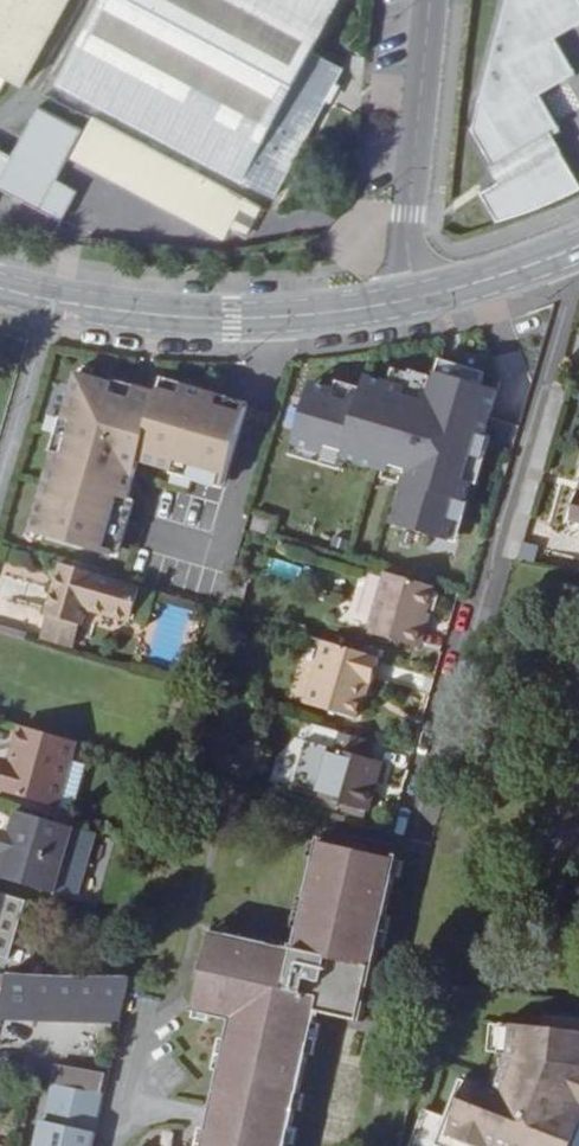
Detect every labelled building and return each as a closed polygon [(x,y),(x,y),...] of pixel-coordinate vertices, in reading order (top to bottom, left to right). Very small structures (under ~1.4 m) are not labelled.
[(8,79),(25,88),(73,0),(0,0),(0,95),(8,79)] [(347,0),(108,0),(61,85),(275,204),(347,74),(316,56),(347,0)] [(496,171),(503,183),(484,194),(502,225),(520,218),(535,213),(550,206),(564,200),(578,192),(578,179),(560,149),(553,136),(561,132),(541,98),(577,75),(556,40),(578,26),(578,0),(507,0),(471,130),(496,171)] [(63,219),(81,190),(59,178),(86,129),(43,106),(15,155),(0,146),(0,190),(2,186),(63,219)] [(265,209),(97,117),(76,155),(228,237),(233,228),(250,237),(265,209)] [(457,366),(441,362),(439,368),(455,373),(457,366)] [(471,484),(466,482),(479,436),(485,438),(498,392),(482,387),(485,375),(457,366),(455,373),(439,368),(436,380),(412,373),(411,377),(407,391),(390,387),(367,380),(364,391),(337,384),(335,393),(333,400),(309,393),(294,446),(326,455),(328,448),(345,454),(343,460),(344,461),(390,474),(392,467),(409,472),(393,527),(450,544),(456,524),(449,522),(456,501),(466,504),(471,484)] [(411,377),(394,372),(390,387),(407,391),(411,377)] [(226,484),(250,406),(212,395),(210,400),(190,394),(187,403),(186,408),(143,395),(80,376),(32,534),(102,555),(113,522),(118,523),(125,501),(129,502),(140,463),(196,480),(197,475),(226,484)] [(335,393),(311,386),(309,393),(333,400),(335,393)] [(190,394),(210,400),(212,395),(191,389),(190,394)] [(144,391),(143,395),(186,408),(187,403),(144,391)] [(291,456),(342,471),(344,461),(343,460),(345,454),(328,448),(326,455),(294,446),(291,456)] [(270,558),(267,572),(293,578),(297,565),(270,558)] [(132,622),(142,588),(63,565),(48,618),(49,618),(81,628),(82,628),(88,610),(132,622)] [(445,591),(395,577),(379,635),(429,650),(445,591)] [(49,618),(41,646),(73,656),(81,628),(49,618)] [(26,642),(27,635),(0,627),(0,634),(26,642)] [(332,642),(314,705),(364,719),(375,683),(381,684),(388,658),(332,642)] [(0,769),(0,794),(56,809),(76,744),(22,729),(11,764),(2,762),(0,769)] [(368,814),(384,766),(369,762),(375,744),(337,733),(317,800),(368,814)] [(75,830),(37,820),(18,814),(11,837),(11,838),(17,839),(19,848),(18,852),(11,858),(6,856),(5,858),(0,874),(0,879),(55,895),(75,830)] [(11,837),(1,833),(0,836),(0,856),(5,858),(6,856),(11,858),(18,852),(19,848),(17,839),(11,838),(11,837)] [(324,1014),(369,1024),(403,864),(307,842),(285,944),(215,928),(193,1025),(223,1032),(198,1145),(295,1145),(324,1014)] [(11,969),(31,902),(21,899),(9,896),(0,893),(0,966),(11,969)] [(10,978),(0,979),(0,1014),(1,1010),(10,978)] [(122,1014),(130,981),(113,981),(10,978),(1,1010),(122,1014)] [(436,1145),(578,1145),(578,1026),(547,1023),(546,1033),(499,1028),(497,1057),(509,1057),(495,1096),(459,1083),(436,1145)] [(104,1097),(109,1077),(58,1065),(54,1085),(104,1097)] [(104,1097),(54,1085),(39,1145),(93,1145),(104,1097)]
